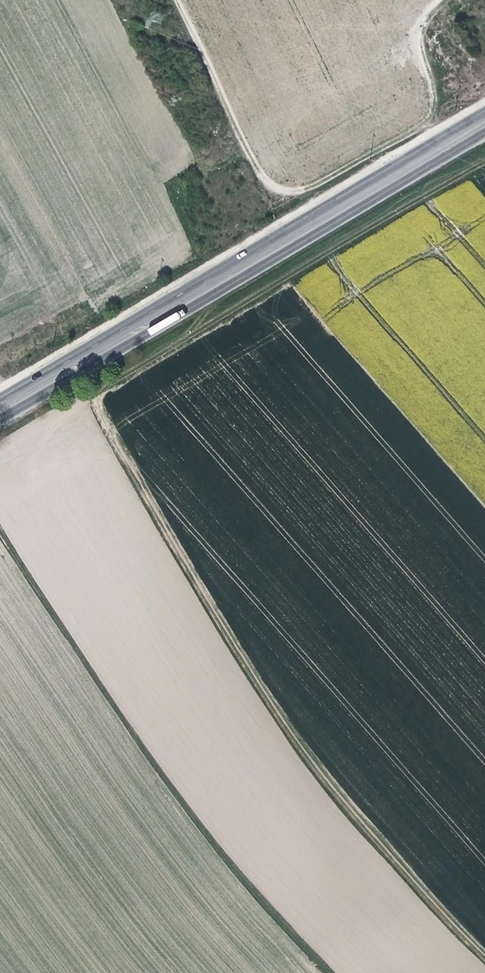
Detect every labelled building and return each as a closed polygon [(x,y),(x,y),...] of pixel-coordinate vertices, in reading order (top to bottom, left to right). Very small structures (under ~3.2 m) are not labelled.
[(202,224),(193,229),(201,245),(210,241),(202,224)]
